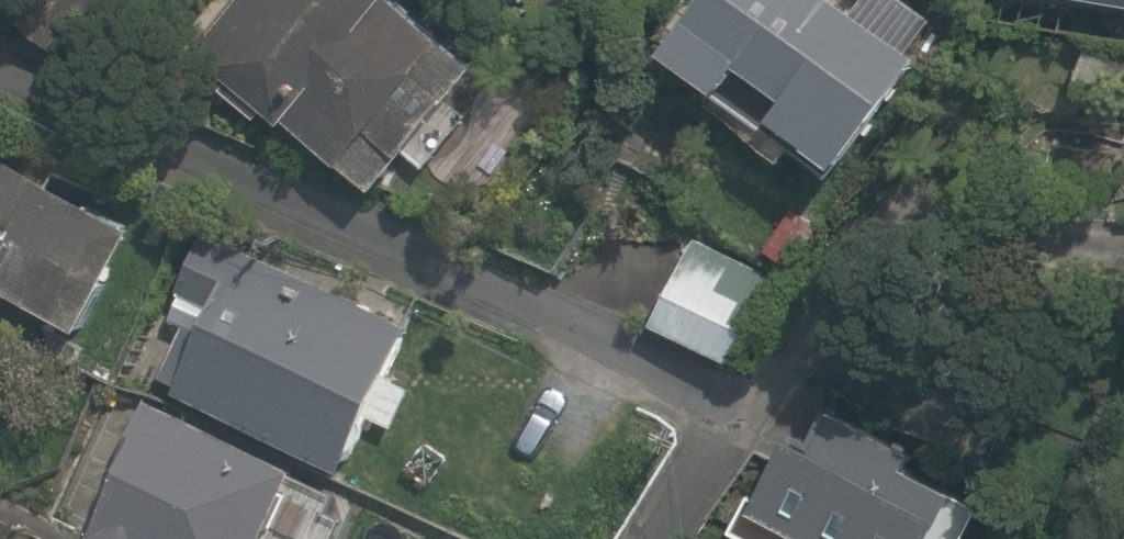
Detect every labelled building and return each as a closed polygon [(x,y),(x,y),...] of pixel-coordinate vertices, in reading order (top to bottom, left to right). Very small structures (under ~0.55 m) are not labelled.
[(432,0),(289,0),(229,95),(412,210),(512,50),(432,0)] [(842,0),(733,0),(691,60),(797,136),(804,127),(886,186),(982,51),(910,0),(908,0),(886,31),(842,0)] [(1091,13),(1123,22),(1123,0),(1094,0),(1091,13)] [(0,154),(0,294),(27,309),(31,302),(100,340),(156,240),(0,154)] [(196,319),(168,380),(378,479),(443,341),(216,235),(180,312),(196,319)] [(783,312),(699,269),(668,329),(753,372),(783,312)] [(95,538),(296,538),(326,472),(157,398),(95,538)] [(776,523),(810,538),(973,538),(992,500),(824,421),(776,523)]
